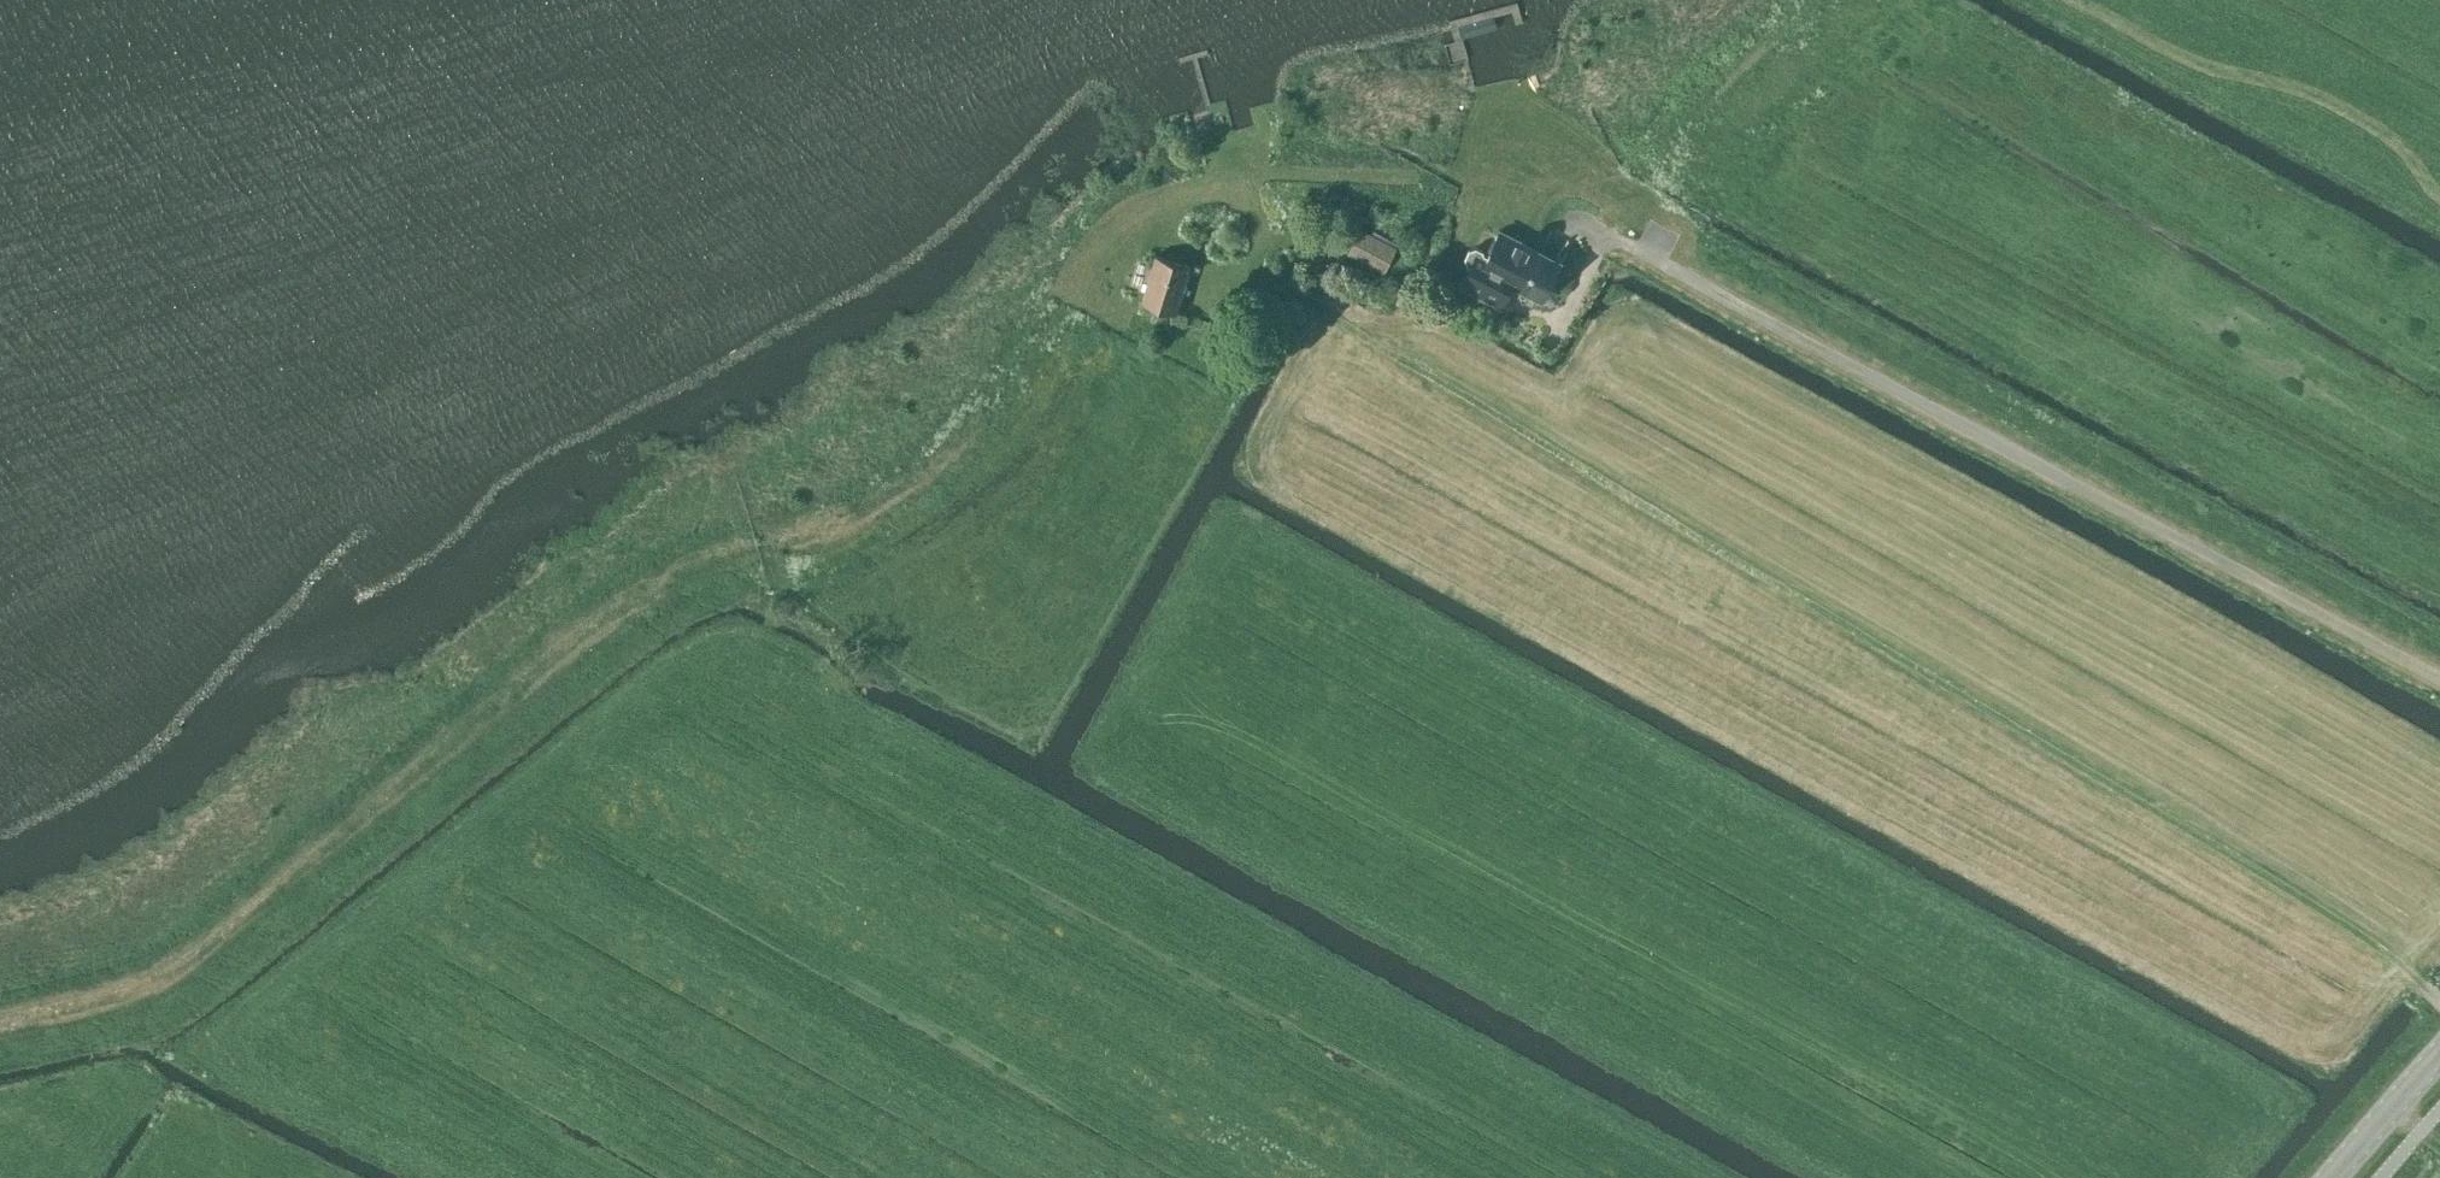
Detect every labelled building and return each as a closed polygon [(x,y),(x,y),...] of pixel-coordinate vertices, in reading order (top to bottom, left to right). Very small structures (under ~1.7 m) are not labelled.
[(1383,271),(1396,247),(1359,228),(1346,252),(1383,271)] [(1460,283),(1500,303),(1511,280),(1539,295),(1557,260),(1499,231),(1486,255),(1483,253),(1481,249),(1475,246),(1468,248),(1465,255),(1467,261),(1470,263),(1460,283)] [(1175,310),(1189,263),(1155,253),(1141,299),(1175,310)]
